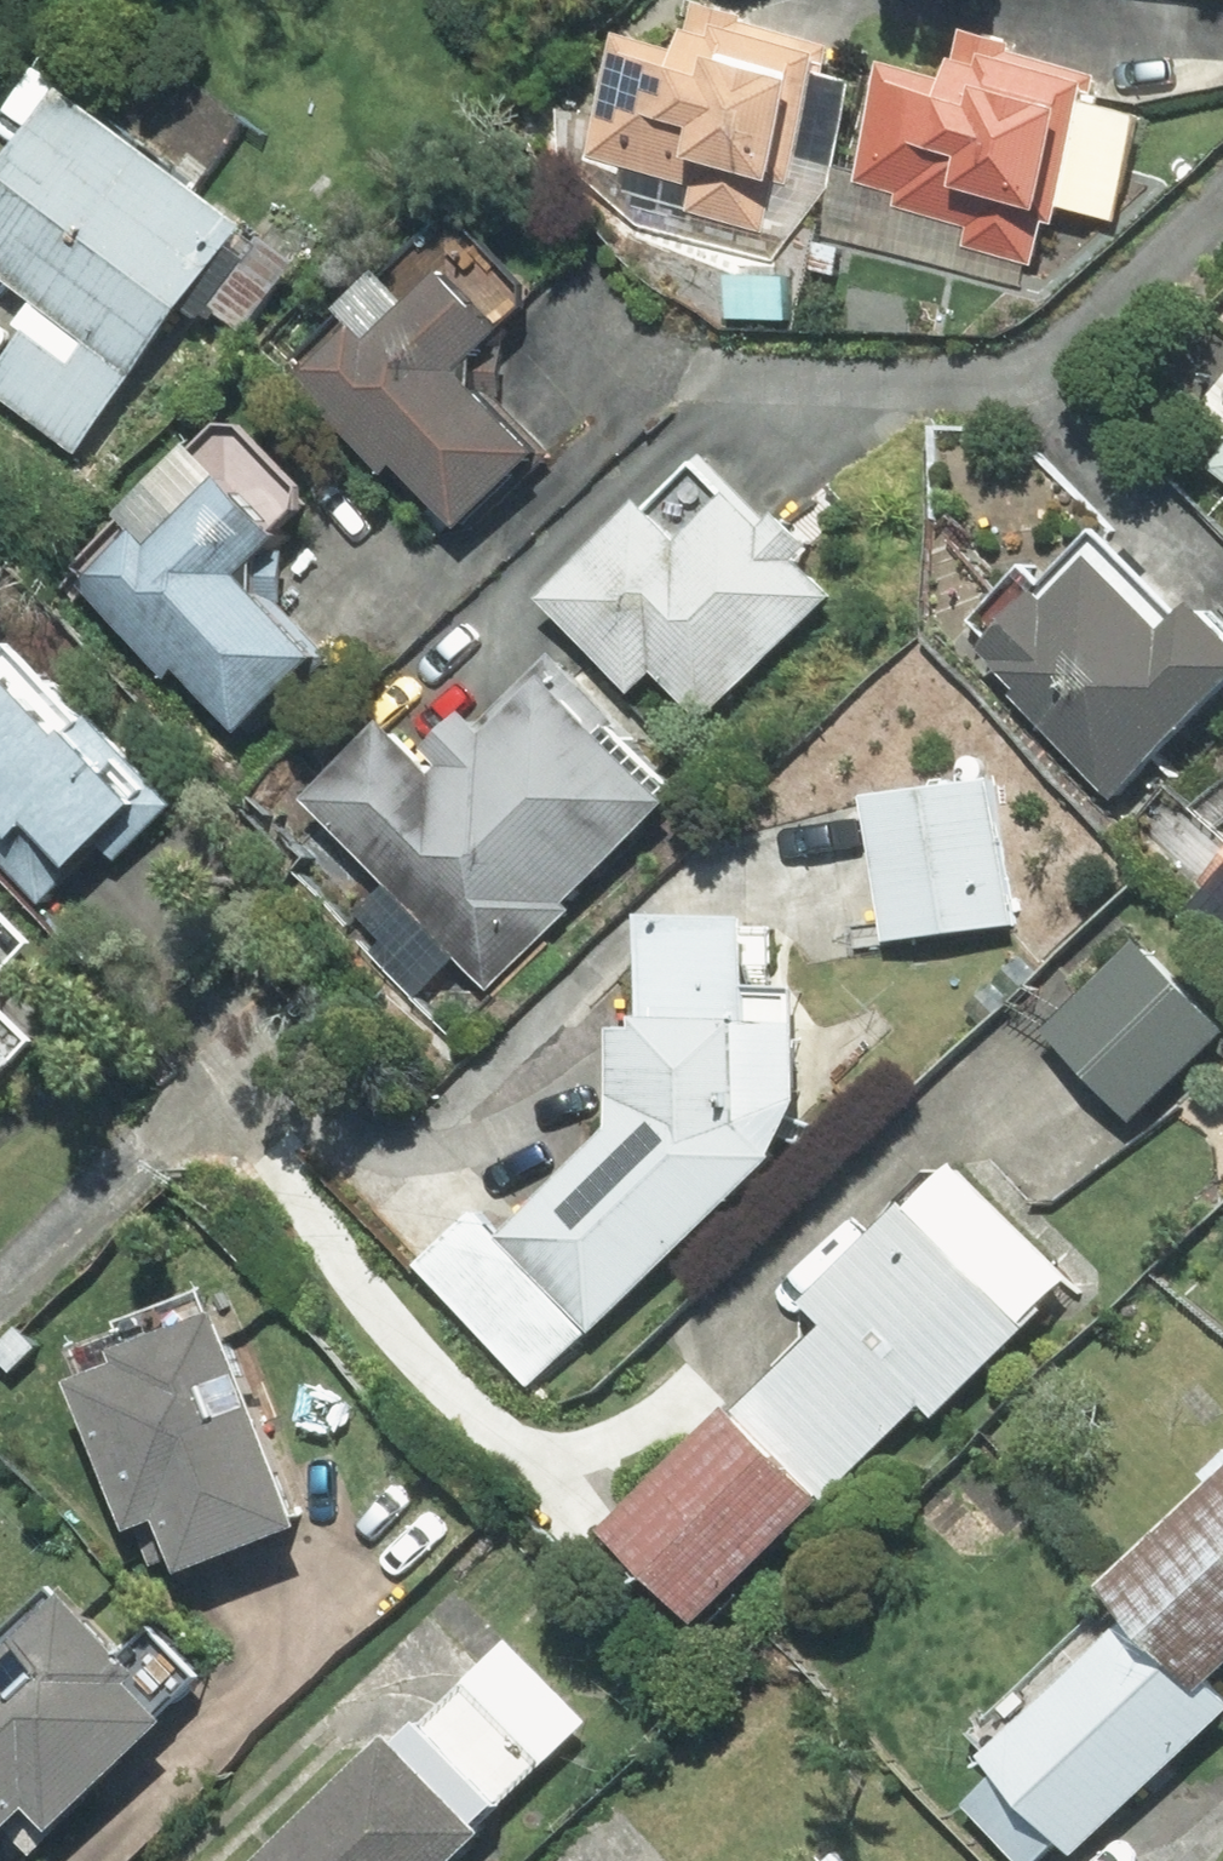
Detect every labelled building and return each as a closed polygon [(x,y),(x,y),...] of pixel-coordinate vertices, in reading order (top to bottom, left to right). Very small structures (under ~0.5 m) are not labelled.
[(668,48),(610,34),(591,118),(555,108),(557,157),(635,226),(770,259),(826,187),(845,81),(822,73),(823,46),(736,22),(735,15),(689,3),(683,29),(678,29),(668,48)] [(1004,42),(959,32),(937,79),(876,63),(855,182),(893,193),(891,206),(963,227),(961,244),(1028,264),(1039,223),(1050,224),(1055,206),(1110,220),(1132,116),(1086,104),(1092,76),(1003,52),(1004,42)] [(0,178),(0,292),(36,326),(0,374),(0,405),(73,461),(189,309),(240,348),(294,277),(60,99),(0,178)] [(326,316),(271,369),(376,479),(387,468),(449,534),(540,448),(497,404),(501,320),(516,308),(517,283),(442,207),(375,271),(369,265),(320,311),(326,316)] [(1197,406),(1222,434),(1222,374),(1197,406)] [(171,672),(230,731),(317,645),(277,604),(278,521),(289,509),(291,487),(231,425),(209,425),(186,450),(180,445),(110,516),(116,523),(67,574),(162,680),(171,672)] [(1222,479),(1222,444),(1207,466),(1222,479)] [(629,506),(533,599),(624,692),(646,671),(698,724),(830,596),(797,563),(806,554),(767,514),(757,524),(694,458),(637,513),(629,506)] [(1222,676),(1222,642),(1182,602),(1168,616),(1086,534),(1033,587),(1015,569),(963,621),(983,641),(973,651),(1110,788),(1222,676)] [(69,890),(117,847),(126,857),(180,808),(26,639),(0,662),(0,851),(2,854),(20,837),(69,890)] [(373,723),(295,799),(380,887),(344,922),(413,992),(451,956),(484,990),(566,910),(557,901),(671,790),(545,661),(472,731),(456,714),(418,750),(435,767),(425,776),(373,723)] [(1222,932),(1222,838),(1163,778),(1123,818),(1192,888),(1185,894),(1222,932)] [(989,789),(872,798),(882,944),(999,936),(989,789)] [(53,1042),(3,989),(38,957),(0,917),(0,1092),(53,1042)] [(528,1398),(773,1164),(789,1043),(790,1016),(742,1016),(742,971),(774,971),(774,933),(641,932),(637,1039),(616,1037),(608,1146),(500,1243),(480,1220),(417,1278),(528,1398)] [(1027,1031),(1119,1132),(1222,1037),(1222,1034),(1132,935),(1027,1031)] [(818,1348),(725,1439),(809,1525),(912,1425),(929,1439),(1018,1352),(897,1228),(796,1327),(818,1348)] [(171,1600),(291,1553),(207,1341),(103,1382),(107,1393),(60,1412),(119,1561),(150,1549),(171,1600)] [(721,1435),(596,1556),(689,1652),(814,1530),(809,1525),(725,1439),(721,1435)] [(1102,1573),(1134,1605),(1203,1679),(1222,1660),(1222,1459),(1102,1573)] [(1134,1605),(978,1747),(1071,1848),(1222,1709),(1222,1701),(1203,1679),(1134,1605)] [(43,1859),(161,1750),(153,1741),(193,1704),(146,1654),(114,1684),(46,1612),(0,1655),(0,1856),(22,1836),(43,1859)] [(475,1860),(468,1853),(583,1743),(504,1661),(389,1772),(378,1761),(275,1860),(475,1860)]
